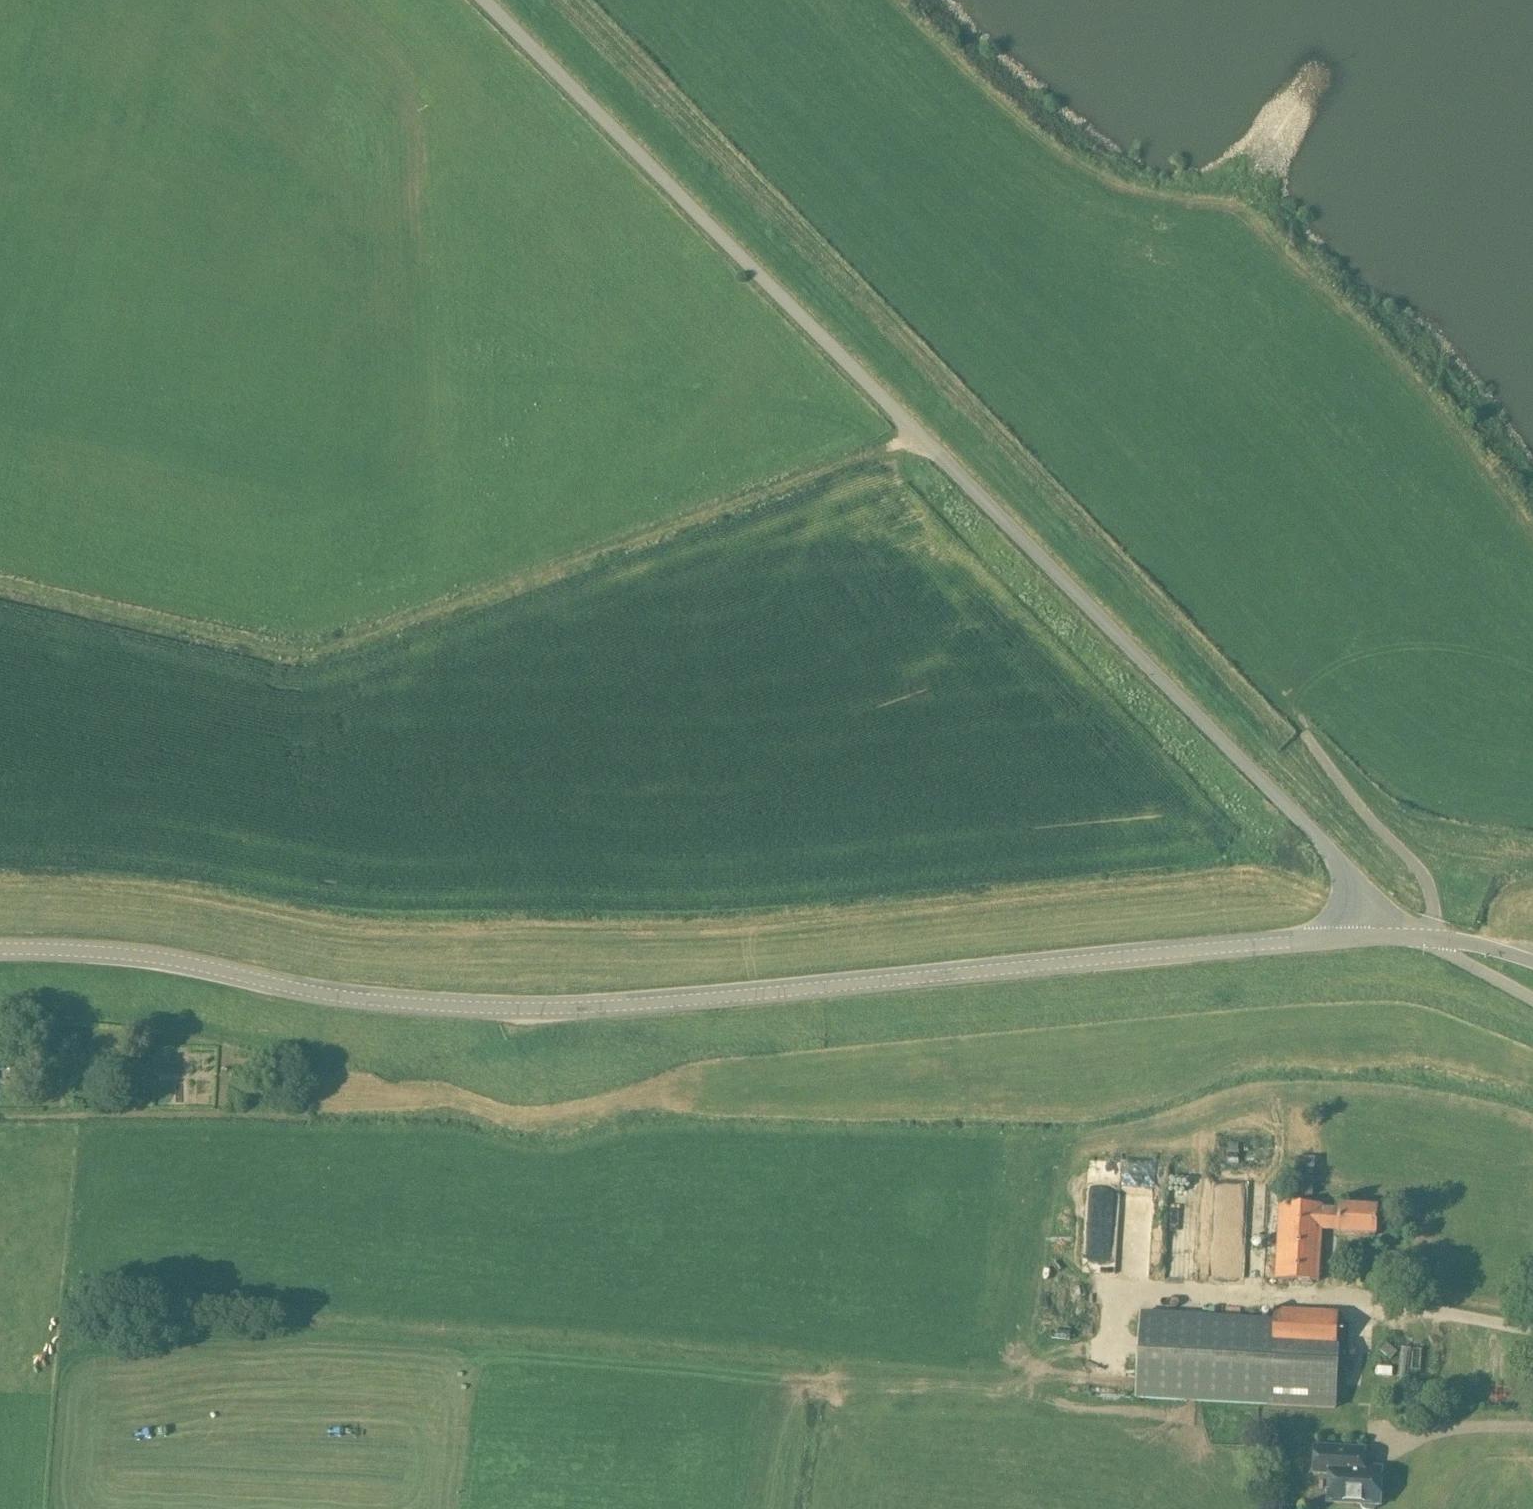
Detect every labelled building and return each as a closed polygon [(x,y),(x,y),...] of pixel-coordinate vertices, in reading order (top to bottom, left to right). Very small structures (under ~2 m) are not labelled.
[(1246,1185),(1213,1184),(1211,1273),(1244,1274),(1246,1185)] [(1277,1279),(1320,1281),(1323,1230),(1340,1231),(1340,1234),(1376,1235),(1378,1208),(1342,1206),(1342,1208),(1324,1207),(1324,1204),(1281,1203),(1277,1279)] [(1339,1355),(1338,1355),(1340,1312),(1276,1308),(1275,1323),(1141,1315),(1136,1398),(1337,1407),(1339,1355)] [(1368,1465),(1368,1447),(1343,1446),(1315,1445),(1314,1471),(1333,1472),(1332,1500),(1361,1501),(1361,1505),(1363,1508),(1375,1508),(1377,1506),(1378,1502),(1381,1502),(1383,1466),(1368,1465)]
